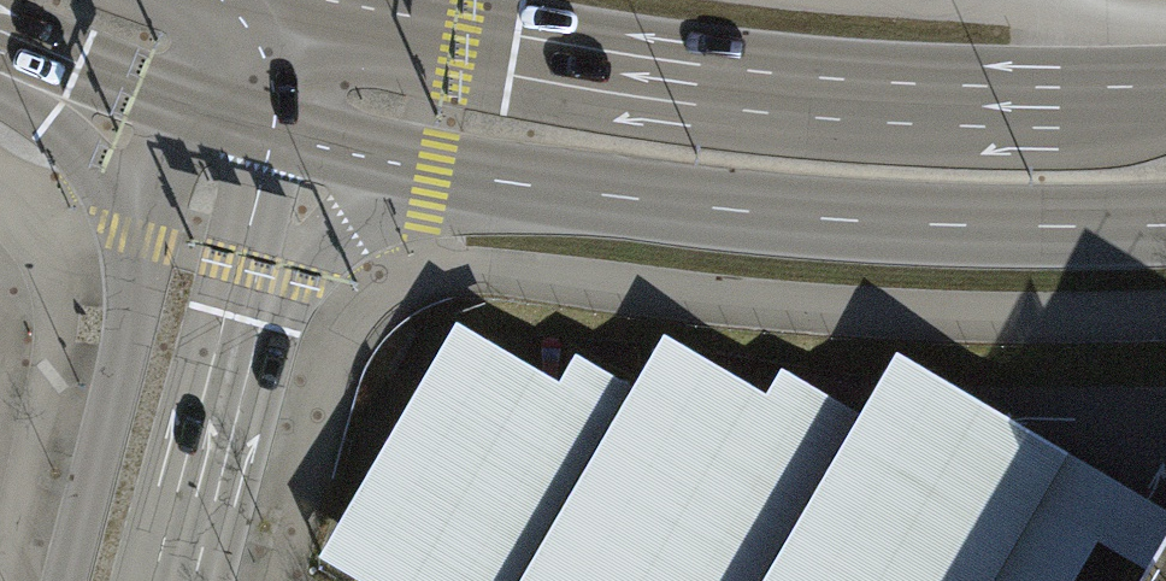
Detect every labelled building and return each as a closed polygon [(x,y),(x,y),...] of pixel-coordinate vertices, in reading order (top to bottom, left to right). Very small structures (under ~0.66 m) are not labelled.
[(1097,541),(1145,569),(1165,533),(1165,509),(1041,436),(896,351),(860,413),(781,367),(766,393),(663,333),(632,386),(574,352),(558,380),(456,321),(317,556),(360,580),(1074,580),(1097,541)] [(1145,569),(1138,580),(1165,580),(1165,533),(1145,569)]
